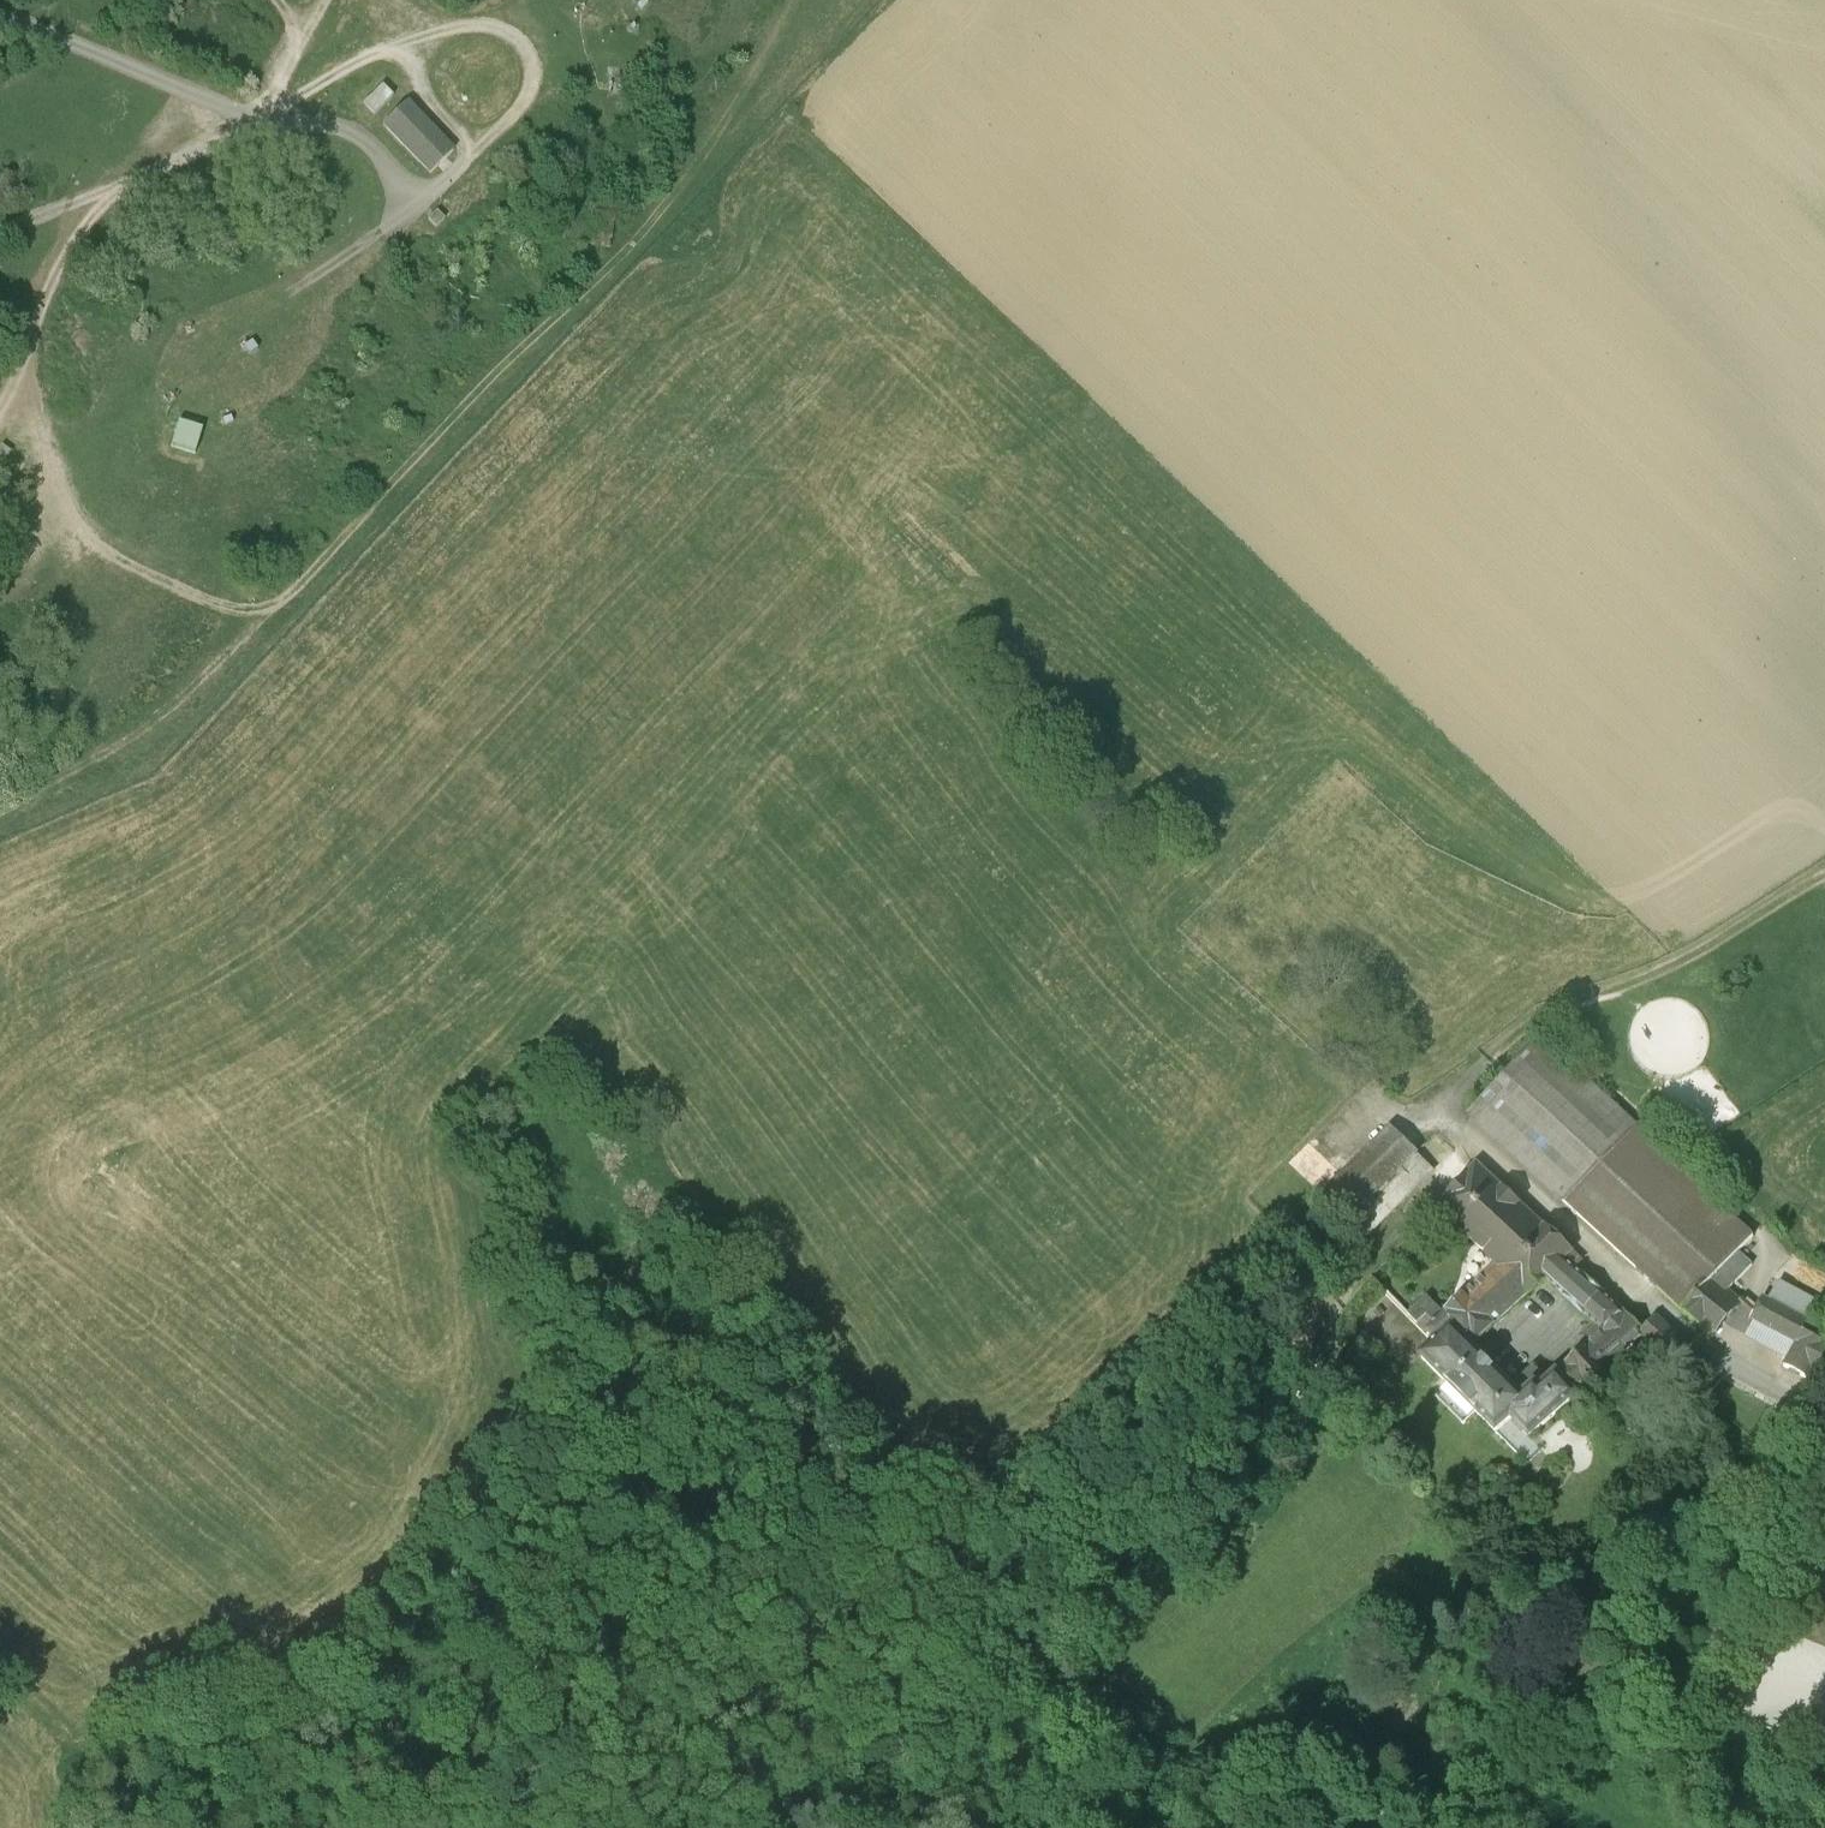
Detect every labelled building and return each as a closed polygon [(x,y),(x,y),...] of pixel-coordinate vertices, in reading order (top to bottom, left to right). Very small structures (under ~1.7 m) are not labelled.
[(396,91),(372,114),(418,162),(442,139),(396,91)] [(174,455),(208,464),(215,438),(181,429),(174,455)] [(1475,1116),(1571,1205),(1638,1132),(1642,1128),(1545,1040),(1475,1116)] [(1396,1125),(1323,1196),(1352,1226),(1426,1155),(1396,1125)] [(1638,1132),(1571,1205),(1690,1314),(1743,1257),(1757,1242),(1638,1132)] [(1580,1256),(1482,1162),(1440,1205),(1502,1265),(1451,1318),(1467,1332),(1442,1357),(1465,1379),(1461,1384),(1496,1417),(1500,1413),(1521,1433),(1521,1434),(1541,1453),(1587,1405),(1567,1385),(1547,1405),(1486,1345),(1541,1288),(1546,1293),(1552,1286),(1608,1340),(1592,1357),(1609,1373),(1628,1354),(1633,1359),(1655,1337),(1575,1261),(1580,1256)] [(1758,1270),(1743,1257),(1690,1314),(1722,1338),(1745,1309),(1734,1297),(1758,1270)] [(1773,1306),(1768,1303),(1755,1325),(1799,1349),(1787,1371),(1811,1384),(1815,1377),(1824,1383),(1824,1334),(1816,1329),(1824,1312),(1783,1289),(1773,1306)]
